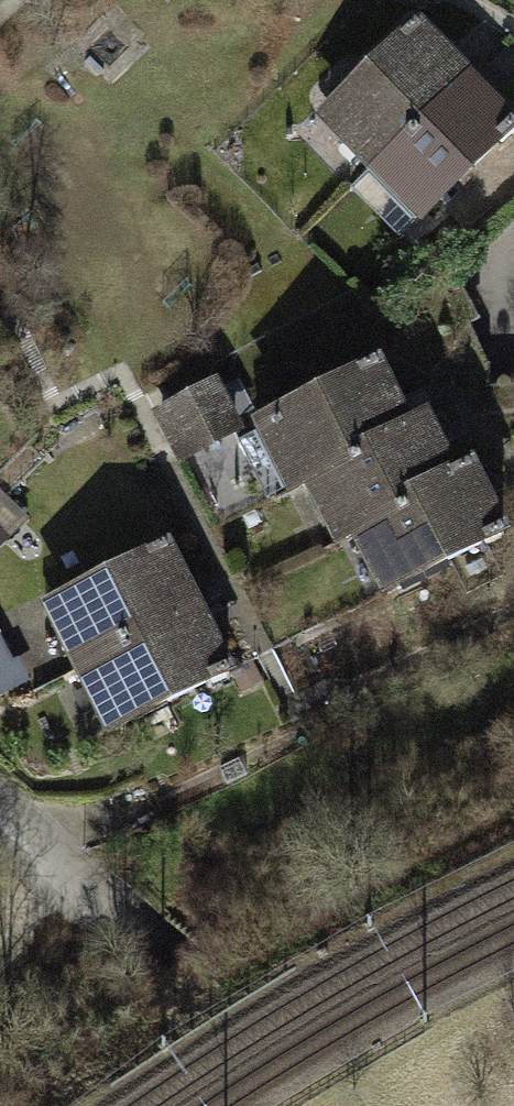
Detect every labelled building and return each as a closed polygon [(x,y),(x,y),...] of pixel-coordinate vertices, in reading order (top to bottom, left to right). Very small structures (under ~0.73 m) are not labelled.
[(419,9),(312,112),(418,221),(513,129),(513,107),(419,9)] [(376,354),(248,422),(282,487),(300,477),(411,418),(376,354)] [(214,378),(154,407),(179,460),(239,431),(214,378)] [(457,470),(425,411),(411,418),(300,477),(331,537),(343,531),(457,470)] [(509,528),(473,462),(457,470),(343,531),(379,597),(509,528)] [(69,666),(198,603),(166,539),(37,602),(69,666)] [(198,603),(69,666),(100,730),(229,667),(198,603)] [(26,679),(0,627),(0,692),(26,679)]
